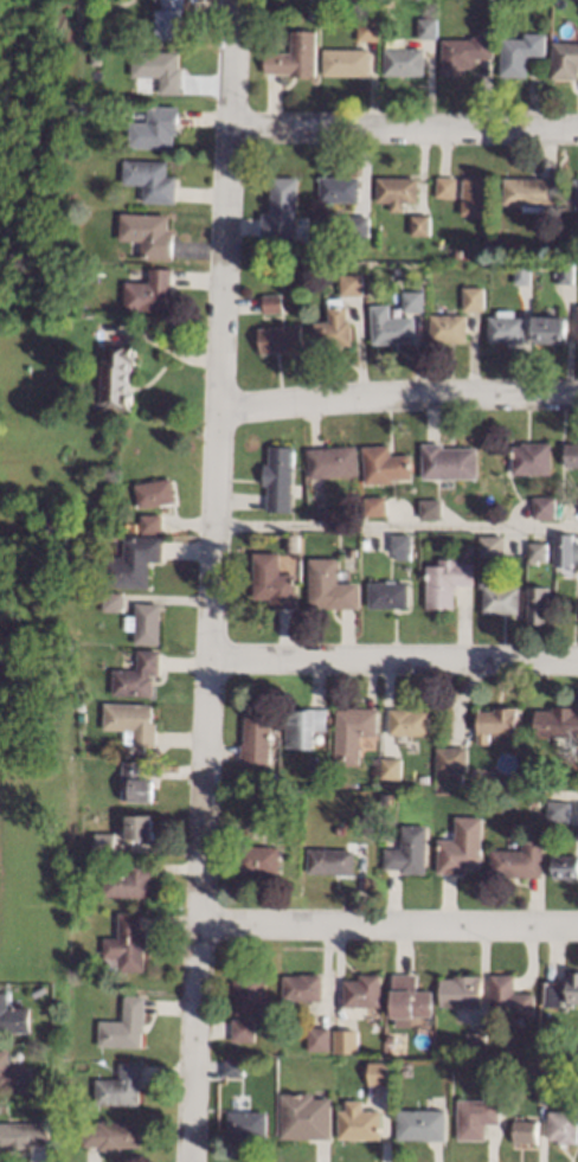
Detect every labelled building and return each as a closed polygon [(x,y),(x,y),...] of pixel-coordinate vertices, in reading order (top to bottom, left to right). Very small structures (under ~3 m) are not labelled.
[(159,8),(159,0),(181,0),(181,11),(178,11),(179,38),(154,38),(154,8),(159,8)] [(377,40),(355,40),(355,18),(375,18),(377,40)] [(435,38),(417,38),(417,18),(435,18),(435,38)] [(314,76),(289,76),(289,73),(264,73),(264,52),(289,52),(289,31),(314,31),(314,76)] [(544,33),(544,56),(526,54),(526,77),(499,76),(500,38),(524,38),(524,33),(544,33)] [(490,37),(490,58),(475,57),(474,66),(463,66),(463,76),(439,75),(441,38),(470,39),(470,37),(490,37)] [(551,41),(577,42),(577,65),(577,78),(550,77),(551,41)] [(422,76),(381,75),(381,47),(423,49),(422,76)] [(367,76),(321,75),(321,49),(367,49),(367,76)] [(176,68),(179,68),(179,92),(158,92),(158,77),(129,77),(129,52),(176,52),(176,68)] [(96,64),(88,64),(88,54),(96,54),(96,64)] [(175,134),(171,134),(171,148),(126,148),(127,122),(144,122),(144,105),(176,107),(175,134)] [(166,162),(165,176),(174,176),(173,204),(141,201),(142,185),(120,184),(121,160),(166,162)] [(297,178),(295,238),(259,237),(261,212),(269,213),(270,176),(297,178)] [(357,201),(319,200),(319,176),(358,178),(357,201)] [(455,178),(454,198),(435,195),(436,176),(455,178)] [(416,203),(403,203),(403,212),(390,211),(390,201),(375,201),(375,178),(417,178),(416,203)] [(488,179),(486,217),(460,214),(462,178),(488,179)] [(555,206),(554,206),(554,212),(521,211),(521,204),(502,204),(503,178),(557,179),(555,206)] [(370,231),(351,231),(351,211),(367,211),(370,211),(370,231)] [(165,214),(165,231),(172,231),(171,259),(140,258),(140,240),(118,239),(118,213),(165,214)] [(429,236),(411,235),(411,214),(429,216),(429,236)] [(531,263),(529,284),(514,283),(515,262),(531,263)] [(573,264),(572,284),(557,283),(558,263),(573,264)] [(169,294),(163,294),(163,312),(122,310),(122,281),(126,281),(126,274),(134,274),(134,281),(148,282),(148,269),(169,269),(169,294)] [(362,294),(340,295),(340,275),(361,274),(362,294)] [(482,309),(463,309),(463,287),(482,287),(482,309)] [(422,310),(402,312),(402,290),(422,290),(422,310)] [(282,312),(264,314),(262,296),(280,294),(282,312)] [(342,306),(345,306),(346,320),(348,320),(349,345),(339,346),(339,347),(335,347),(335,346),(314,347),(313,321),(328,320),(327,307),(328,307),(328,298),(342,297),(342,306)] [(388,317),(413,316),(415,341),(397,342),(397,345),(391,345),(391,342),(372,344),(370,304),(388,304),(388,317)] [(513,316),(522,316),(522,342),(488,341),(488,316),(497,316),(497,310),(514,310),(513,316)] [(465,341),(429,341),(429,314),(465,314),(465,341)] [(566,344),(532,342),(532,316),(565,317),(566,317),(566,344)] [(302,349),(261,353),(258,328),(300,325),(302,349)] [(131,347),(134,347),(134,364),(129,364),(129,393),(130,393),(130,402),(128,402),(128,409),(121,409),(121,407),(116,407),(116,404),(102,404),(102,392),(97,391),(92,387),(92,377),(98,373),(102,373),(102,341),(131,341),(131,347)] [(550,474),(512,474),(510,445),(521,445),(521,442),(550,442),(550,474)] [(441,448),(476,448),(476,479),(420,477),(420,443),(441,443),(441,448)] [(565,443),(577,443),(577,467),(565,467),(565,443)] [(357,475),(307,479),(306,449),(354,445),(357,475)] [(388,455),(409,454),(411,477),(391,480),(391,482),(364,484),(361,448),(388,445),(388,455)] [(291,448),(289,512),(265,511),(266,484),(262,484),(263,464),(266,464),(268,447),(291,448)] [(174,502),(136,508),(133,483),(169,477),(174,502)] [(385,514),(364,516),(362,497),(384,496),(385,514)] [(553,519),(533,519),(532,496),(553,496),(553,519)] [(360,509),(352,509),(352,499),(359,499),(360,509)] [(439,518),(418,518),(418,500),(439,499),(439,518)] [(317,512),(313,516),(309,513),(314,508),(317,512)] [(160,532),(140,533),(140,515),(160,514),(160,532)] [(571,543),(577,543),(577,563),(571,563),(571,566),(554,566),(555,533),(571,534),(571,543)] [(298,535),(297,552),(287,551),(288,534),(298,535)] [(410,553),(409,553),(409,559),(394,559),(394,553),(390,553),(390,534),(410,534),(410,553)] [(160,561),(147,560),(147,588),(102,586),(102,556),(122,557),(123,535),(160,537),(160,561)] [(502,556),(479,557),(479,535),(501,535),(502,556)] [(546,560),(527,560),(527,543),(546,543),(546,560)] [(277,574),(294,574),(294,606),(269,606),(269,598),(252,598),(252,553),(277,552),(277,574)] [(96,561),(94,569),(86,570),(83,565),(85,558),(94,557),(96,561)] [(336,583),(355,583),(355,608),(309,609),(308,558),(336,558),(336,583)] [(457,563),(473,563),(473,585),(455,585),(455,588),(451,588),(452,609),(425,609),(424,565),(437,565),(437,559),(457,559),(457,563)] [(407,608),(367,608),(367,583),(407,583),(407,608)] [(518,586),(516,614),(481,612),(482,585),(518,586)] [(545,623),(528,623),(528,586),(546,586),(545,623)] [(121,611),(99,611),(101,592),(121,592),(121,611)] [(158,603),(156,643),(131,642),(133,630),(123,629),(123,616),(133,616),(134,602),(158,603)] [(156,674),(150,674),(150,694),(110,694),(111,669),(135,669),(135,650),(158,650),(156,674)] [(149,724),(154,724),(154,746),(130,746),(130,743),(122,743),(122,730),(101,730),(101,704),(149,704),(149,724)] [(574,712),(577,712),(577,737),(534,734),(535,710),(552,711),(552,706),(574,707),(574,712)] [(375,708),(374,734),(359,734),(358,765),(333,764),(335,708),(346,708),(346,707),(375,708)] [(515,734),(476,734),(476,711),(494,711),(494,708),(501,708),(501,707),(515,707),(515,734)] [(325,730),(313,730),(313,749),(283,747),(284,710),(307,710),(307,708),(325,708),(325,730)] [(411,710),(411,711),(426,711),(426,736),(387,734),(387,708),(411,710)] [(270,711),(268,763),(238,760),(238,744),(242,744),(244,710),(270,711)] [(465,772),(435,772),(435,747),(465,746),(465,772)] [(142,747),(141,756),(133,756),(133,747),(142,747)] [(399,778),(379,778),(379,758),(399,758),(399,778)] [(142,763),(141,779),(152,779),(150,802),(117,800),(121,762),(142,763)] [(390,804),(380,804),(380,794),(390,794),(390,804)] [(289,803),(281,803),(281,795),(289,795),(289,803)] [(567,802),(566,822),(546,820),(547,801),(567,802)] [(149,839),(126,840),(124,815),(148,814),(149,839)] [(481,817),(480,868),(464,868),(463,874),(436,873),(437,839),(454,840),(455,816),(481,817)] [(425,826),(424,873),(399,873),(399,869),(383,868),(383,848),(400,849),(400,824),(425,826)] [(110,854),(91,854),(92,833),(111,833),(110,854)] [(540,877),(503,877),(503,878),(489,878),(489,849),(520,850),(520,839),(541,839),(540,877)] [(277,872),(237,872),(237,846),(278,847),(277,872)] [(353,850),(352,874),(306,873),(306,848),(353,850)] [(577,878),(552,878),(552,855),(577,856),(577,878)] [(147,872),(149,872),(148,897),(101,897),(101,871),(126,872),(126,860),(148,860),(147,872)] [(139,929),(144,929),(144,950),(141,950),(141,971),(117,971),(117,970),(103,970),(103,956),(102,956),(102,938),(116,938),(116,912),(139,912),(139,929)] [(266,974),(264,1015),(235,1013),(236,994),(232,993),(233,976),(236,976),(237,971),(266,974)] [(567,971),(577,971),(577,1003),(566,1002),(567,971)] [(321,1000),(282,1000),(282,975),(300,975),(300,974),(321,974),(321,1000)] [(415,990),(430,990),(430,1015),(413,1015),(412,1019),(390,1019),(391,974),(416,974),(415,990)] [(379,1007),(342,1007),(342,981),(359,981),(359,975),(379,975),(379,1007)] [(513,994),(532,994),(532,1017),(524,1017),(524,1027),(509,1027),(509,1016),(489,1016),(489,975),(513,976),(513,994)] [(479,978),(480,978),(480,1007),(438,1007),(438,978),(454,978),(454,976),(479,976),(479,978)] [(563,981),(561,1007),(541,1006),(542,981),(563,981)] [(28,1033),(0,1033),(0,993),(6,993),(6,1007),(28,1007),(28,1033)] [(143,1032),(140,1032),(140,1047),(97,1046),(97,1020),(122,1020),(122,994),(143,995),(143,1032)] [(253,1020),(252,1042),(231,1041),(232,1019),(253,1020)] [(328,1051),(306,1051),(307,1027),(327,1028),(328,1028),(328,1051)] [(355,1053),(333,1053),(332,1031),(355,1031),(355,1053)] [(484,1052),(465,1052),(465,1033),(484,1033),(484,1052)] [(28,1091),(0,1092),(0,1051),(6,1051),(6,1067),(28,1067),(28,1091)] [(243,1076),(223,1076),(223,1060),(243,1060),(243,1076)] [(490,1070),(481,1071),(480,1061),(489,1061),(490,1070)] [(141,1089),(137,1089),(137,1105),(95,1105),(94,1079),(118,1079),(118,1063),(141,1063),(141,1089)] [(387,1064),(386,1085),(367,1085),(368,1063),(387,1064)] [(312,1098),(329,1098),(328,1138),(280,1138),(280,1093),(312,1093),(312,1098)] [(361,1110),(380,1110),(379,1138),(336,1138),(336,1110),(343,1110),(345,1100),(361,1100),(361,1110)] [(497,1124),(483,1124),(483,1139),(455,1139),(456,1100),(499,1100),(497,1124)] [(444,1139),(396,1138),(396,1110),(444,1111),(444,1139)] [(577,1112),(576,1143),(558,1143),(558,1139),(547,1139),(548,1111),(577,1112)] [(265,1137),(244,1137),(244,1139),(227,1139),(227,1112),(265,1112),(265,1137)] [(535,1121),(535,1143),(513,1142),(513,1121),(535,1121)] [(139,1147),(120,1147),(120,1150),(98,1150),(98,1145),(82,1147),(81,1125),(97,1125),(97,1123),(139,1122),(139,1147)] [(28,1150),(0,1150),(0,1123),(44,1123),(44,1144),(28,1144),(28,1150)]
